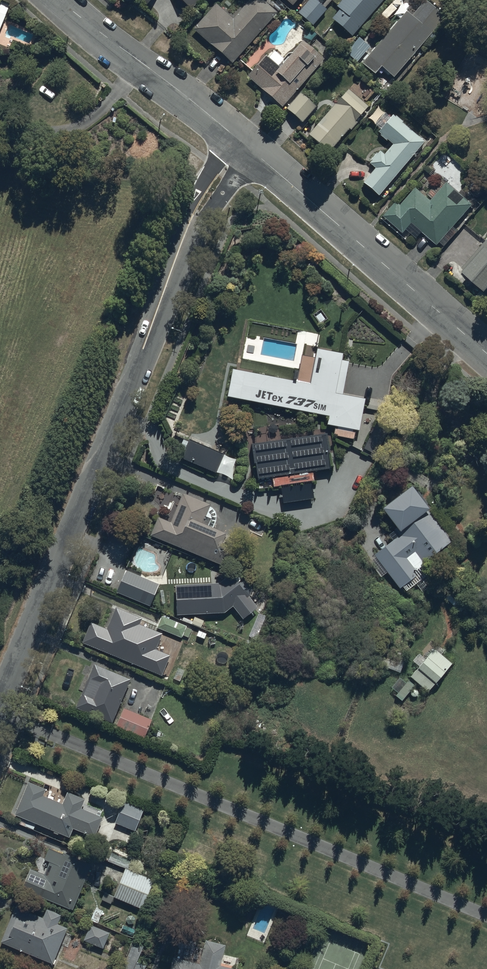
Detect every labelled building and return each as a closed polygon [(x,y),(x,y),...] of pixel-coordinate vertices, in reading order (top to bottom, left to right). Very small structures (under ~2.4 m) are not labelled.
[(191,9),(199,0),(181,0),(191,9)] [(277,12),(264,0),(250,0),(233,19),(216,3),(194,27),(233,62),(277,12)] [(315,0),(308,0),(298,13),(313,26),(327,10),(315,0)] [(384,0),(342,0),(337,6),(340,9),(332,19),(352,37),(384,0)] [(412,16),(407,11),(362,64),(375,75),(382,67),(394,78),(445,17),(426,0),(412,16)] [(10,4),(2,1),(0,4),(0,28),(10,4)] [(324,59),(303,40),(280,67),(278,65),(284,58),(274,50),(268,57),(266,55),(248,77),(283,107),(324,59)] [(370,107),(349,89),(309,136),(329,153),(350,129),(351,130),(357,123),(356,122),(370,107)] [(317,107),(300,93),(287,109),(303,123),(317,107)] [(378,195),(424,142),(393,114),(378,132),(393,145),(385,155),(380,151),(370,162),(375,167),(363,182),(378,195)] [(438,245),(473,204),(447,182),(432,201),(417,188),(402,205),(397,201),(385,216),(405,233),(413,224),(438,245)] [(461,268),(463,270),(461,272),(484,291),(486,287),(486,239),(461,268)] [(232,369),(227,397),(329,417),(327,425),(336,426),(334,435),(354,439),(356,431),(359,431),(366,399),(343,395),(349,362),(342,361),(343,354),(317,349),(310,384),(232,369)] [(394,428),(378,420),(363,449),(379,457),(394,428)] [(313,437),(252,446),(257,481),(273,478),(275,488),(314,482),(312,472),(332,469),(327,434),(324,435),(323,431),(312,433),(313,437)] [(189,440),(181,459),(217,473),(225,455),(189,440)] [(375,555),(400,588),(416,576),(412,571),(451,541),(428,510),(430,509),(412,486),(383,508),(398,528),(389,535),(394,541),(375,555)] [(159,518),(150,536),(226,567),(231,554),(219,549),(226,534),(213,529),(215,524),(216,518),(214,512),(210,507),(211,505),(184,493),(170,523),(159,518)] [(116,592),(150,606),(159,584),(125,570),(116,592)] [(176,585),(178,614),(225,613),(234,606),(243,619),(257,608),(249,596),(252,591),(251,584),(246,579),(238,580),(231,574),(219,583),(176,585)] [(139,625),(142,618),(116,608),(107,629),(90,622),(82,642),(162,675),(170,655),(156,649),(162,634),(139,625)] [(162,615),(157,627),(183,638),(184,636),(188,638),(192,630),(187,628),(187,626),(162,615)] [(411,677),(428,692),(452,664),(434,649),(411,677)] [(112,723),(130,680),(94,665),(76,708),(112,723)] [(173,679),(180,682),(185,670),(178,667),(173,679)] [(415,686),(408,681),(397,695),(403,700),(415,686)] [(152,720),(123,709),(116,728),(144,739),(152,720)] [(28,782),(27,783),(14,815),(23,818),(20,824),(34,830),(36,824),(69,838),(73,828),(94,837),(102,818),(81,809),(85,800),(68,793),(62,805),(43,797),(46,789),(28,782)] [(143,810),(122,803),(115,823),(136,831),(143,810)] [(92,865),(49,848),(44,860),(51,863),(50,866),(52,867),(48,877),(30,870),(22,891),(74,911),(92,865)] [(155,881),(125,869),(114,896),(105,893),(102,900),(111,904),(114,898),(143,910),(155,881)] [(41,917),(16,906),(0,943),(51,966),(68,929),(57,924),(61,915),(45,908),(41,917)] [(110,933),(90,925),(83,941),(103,949),(110,933)] [(146,966),(136,962),(146,941),(136,937),(121,968),(145,968),(146,966)] [(174,958),(171,968),(232,968),(232,966),(221,963),(226,945),(206,940),(199,964),(174,958)]
